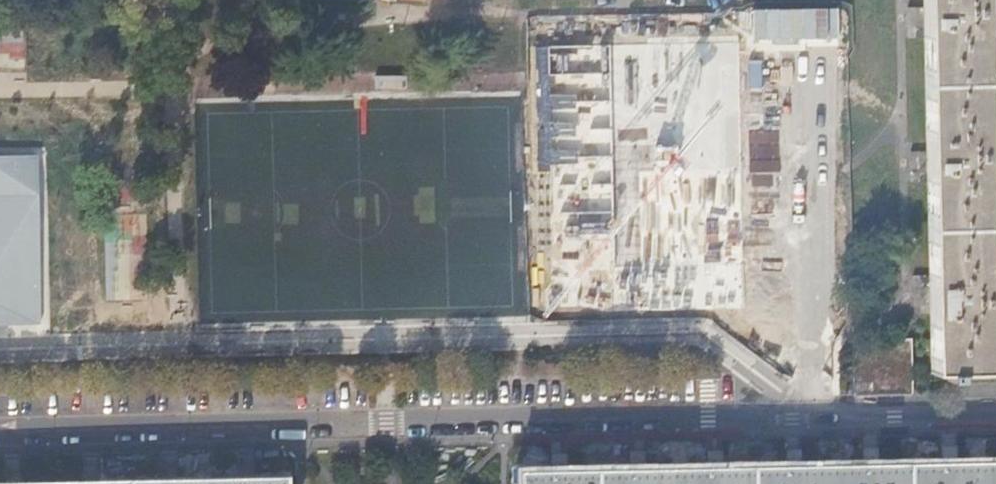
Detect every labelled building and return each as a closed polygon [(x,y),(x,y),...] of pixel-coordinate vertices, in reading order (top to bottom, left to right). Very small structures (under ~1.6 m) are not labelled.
[(983,0),(924,0),(931,371),(990,370),(983,0)] [(22,72),(23,33),(0,32),(0,71),(22,72)] [(0,158),(0,327),(40,326),(36,158),(0,158)] [(141,278),(140,278),(147,223),(114,218),(106,278),(118,280),(116,298),(138,301),(141,278)] [(520,477),(520,483),(995,483),(995,470),(520,477)]
